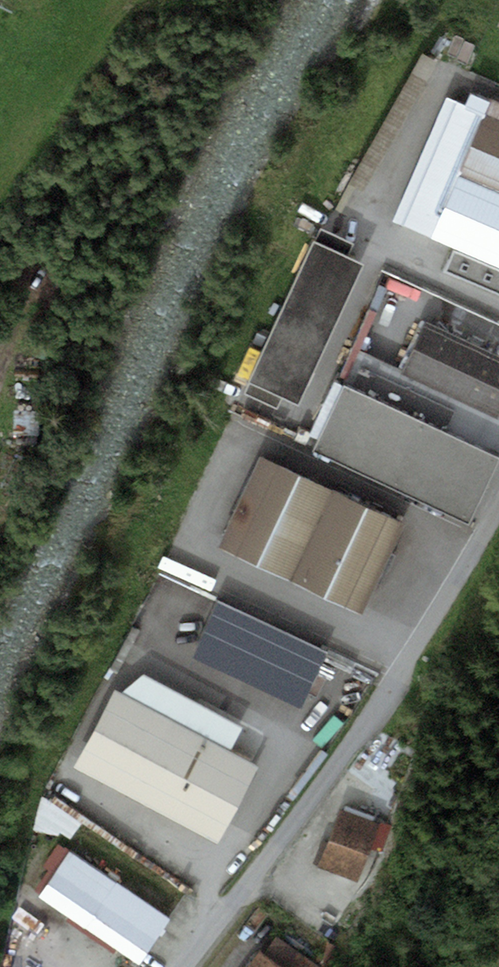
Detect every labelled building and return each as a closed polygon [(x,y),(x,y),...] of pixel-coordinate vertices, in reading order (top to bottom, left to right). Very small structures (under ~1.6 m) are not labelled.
[(423,49),(347,179),(365,189),(440,59),(423,49)] [(393,221),(431,237),(486,114),(448,98),(393,221)] [(486,114),(431,237),(489,262),(487,265),(454,251),(446,271),(498,292),(498,269),(498,266),(498,120),(486,114)] [(318,226),(312,239),(348,256),(354,243),(318,226)] [(348,256),(312,239),(248,380),(283,396),(301,404),(365,263),(348,256)] [(427,321),(403,374),(498,418),(498,353),(427,321)] [(283,396),(248,380),(242,392),(277,409),(283,396)] [(345,383),(313,448),(468,522),(498,457),(345,383)] [(293,581),(335,492),(260,458),(219,547),(293,581)] [(406,526),(335,492),(293,581),(365,613),(406,526)] [(248,615),(235,643),(308,677),(321,649),(248,615)] [(146,674),(122,691),(230,750),(242,727),(146,674)] [(122,691),(118,689),(76,765),(220,843),(261,767),(230,750),(122,691)] [(376,821),(339,806),(316,860),(353,876),(376,821)] [(63,841),(69,813),(41,807),(35,835),(63,841)] [(173,915),(69,848),(40,892),(144,959),(173,915)] [(262,948),(249,966),(317,966),(318,965),(277,936),(266,951),(262,948)]
